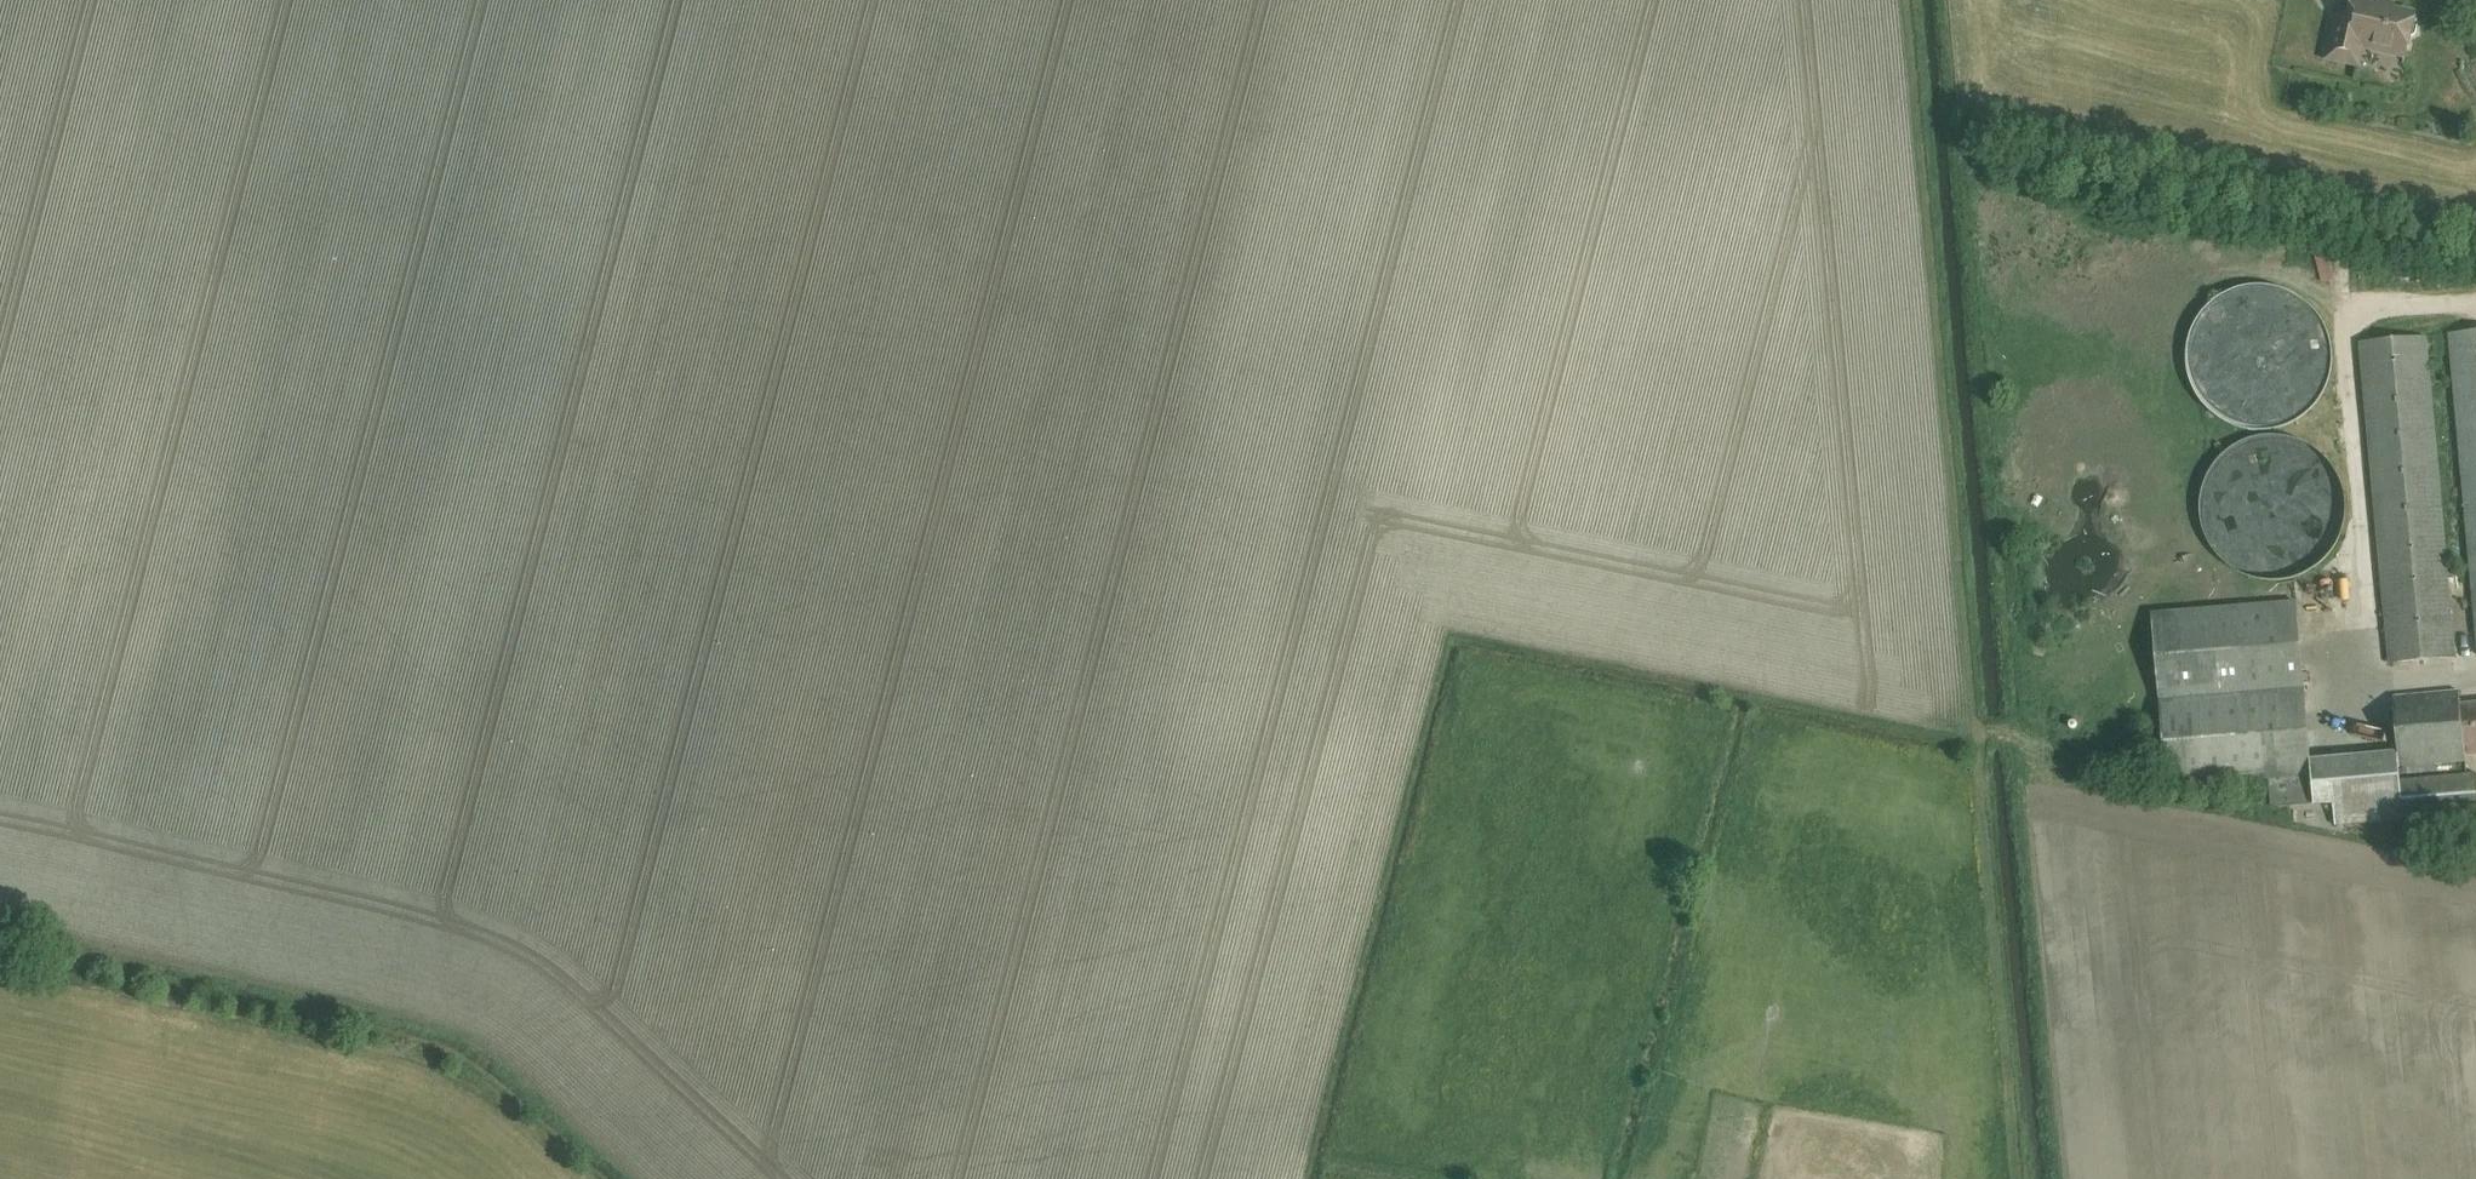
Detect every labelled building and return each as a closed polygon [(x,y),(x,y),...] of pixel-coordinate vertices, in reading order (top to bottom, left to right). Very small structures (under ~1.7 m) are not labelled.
[(2416,26),(2411,25),(2413,16),(2391,11),(2393,6),(2368,0),(2353,0),(2348,20),(2331,16),(2321,58),(2357,66),(2361,47),(2404,57),(2408,39),(2414,35),(2416,26)] [(2211,414),(2216,418),(2222,421),(2228,424),(2234,427),(2240,429),(2246,430),(2253,431),(2259,431),(2266,431),(2272,430),(2279,428),(2285,426),(2291,423),(2297,420),(2302,416),(2307,412),(2312,408),(2316,403),(2320,397),(2323,392),(2326,386),(2328,380),(2329,373),(2331,367),(2331,360),(2331,354),(2330,347),(2329,341),(2327,335),(2325,329),(2322,323),(2318,317),(2314,312),(2310,307),(2305,303),(2300,299),(2294,295),(2289,292),(2283,290),(2276,288),(2270,287),(2263,286),(2257,286),(2250,286),(2244,287),(2238,289),(2231,291),(2225,293),(2220,297),(2214,300),(2209,304),(2205,309),(2200,314),(2197,319),(2193,325),(2191,331),(2188,337),(2187,343),(2186,350),(2185,356),(2185,363),(2186,369),(2187,376),(2189,382),(2192,388),(2195,394),(2198,399),(2202,405),(2206,409),(2211,414)] [(2475,642),(2475,333),(2449,335),(2475,642)] [(2360,344),(2388,663),(2451,657),(2423,338),(2360,344)] [(2237,445),(2230,449),(2224,453),(2218,459),(2214,465),(2209,471),(2206,477),(2203,485),(2201,492),(2199,499),(2199,507),(2199,514),(2200,522),(2202,529),(2204,537),(2207,543),(2211,550),(2216,556),(2221,561),(2227,566),(2233,571),(2240,574),(2247,577),(2254,579),(2262,581),(2270,581),(2277,581),(2285,580),(2292,578),(2299,576),(2306,573),(2313,569),(2319,564),(2324,559),(2329,553),(2334,547),(2337,540),(2340,533),(2342,526),(2344,518),(2344,510),(2344,503),(2343,495),(2341,488),(2339,481),(2335,474),(2331,467),(2327,461),(2321,456),(2316,451),(2309,447),(2303,443),(2296,440),(2288,438),(2281,437),(2273,436),(2266,436),(2258,437),(2251,439),(2243,442),(2237,445)] [(2309,758),(2296,604),(2152,616),(2166,787),(2270,778),(2272,807),(2312,804),(2313,807),(2334,805),(2335,823),(2475,813),(2475,800),(2472,773),(2399,780),(2398,766),(2462,762),(2461,755),(2475,753),(2475,704),(2458,706),(2457,694),(2394,698),(2397,751),(2309,758)]
